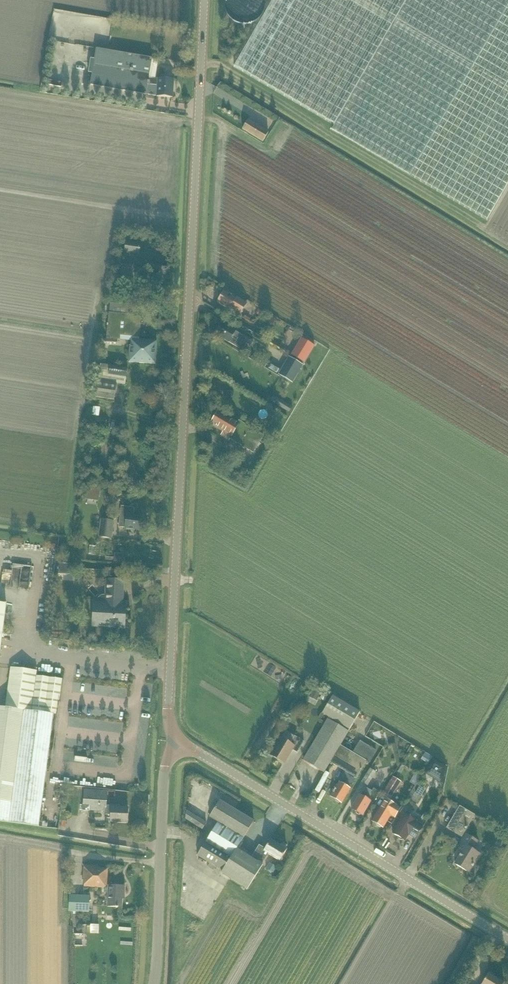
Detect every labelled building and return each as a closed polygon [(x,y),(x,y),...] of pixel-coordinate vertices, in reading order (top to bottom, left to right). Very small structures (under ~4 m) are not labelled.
[(265,2),(265,0),(231,0),(231,1),(231,4),(232,8),(233,11),(235,14),(238,16),(241,17),(244,19),(247,19),(251,19),(254,18),(257,16),(260,14),(262,12),(264,9),(265,6),(265,2)] [(234,65),(335,125),(333,130),(488,220),(507,185),(507,0),(272,0),(234,65)] [(95,60),(91,59),(89,73),(93,73),(91,85),(147,95),(157,96),(157,97),(173,98),(175,79),(149,78),(153,58),(97,49),(95,60)] [(269,133),(269,132),(248,120),(242,129),(263,142),(269,133)] [(140,255),(141,244),(125,241),(125,251),(123,250),(120,264),(131,266),(133,254),(140,255)] [(225,291),(217,302),(240,316),(247,303),(238,298),(237,298),(225,291)] [(142,316),(128,314),(129,304),(111,302),(110,313),(109,313),(107,339),(131,341),(131,345),(130,345),(128,362),(156,365),(158,340),(140,339),(142,316)] [(247,337),(236,331),(222,322),(215,334),(240,350),(247,337)] [(249,342),(257,347),(261,341),(254,335),(249,342)] [(315,346),(302,338),(292,355),(304,363),(315,346)] [(293,383),(304,365),(289,357),(278,374),(293,383)] [(264,358),(260,364),(265,367),(269,361),(264,358)] [(126,385),(128,368),(101,364),(98,380),(99,380),(96,398),(114,400),(117,384),(125,385),(126,385)] [(229,441),(230,439),(249,450),(243,460),(257,468),(274,441),(239,420),(238,423),(232,420),(233,419),(218,411),(210,424),(223,432),(221,436),(229,441)] [(134,516),(134,515),(135,508),(122,506),(119,527),(125,528),(141,530),(142,517),(134,516)] [(101,519),(99,537),(113,539),(115,521),(101,519)] [(106,561),(125,562),(126,558),(122,558),(122,553),(114,553),(114,557),(106,557),(106,561)] [(125,580),(118,579),(119,570),(110,570),(110,577),(113,577),(113,573),(115,573),(115,579),(106,579),(105,595),(103,595),(100,596),(98,598),(98,601),(94,601),(92,627),(126,629),(127,603),(124,603),(125,580)] [(0,706),(0,821),(39,826),(54,714),(58,714),(63,679),(37,675),(38,671),(11,667),(5,707),(0,706)] [(351,789),(357,778),(367,762),(370,763),(377,751),(360,741),(353,752),(341,745),(349,732),(349,731),(361,712),(333,695),(322,714),(328,717),(303,760),(325,773),(331,763),(345,771),(342,776),(343,776),(340,782),(339,781),(331,796),(342,803),(351,789)] [(300,723),(306,720),(303,714),(297,716),(300,723)] [(305,742),(295,736),(286,730),(282,737),(270,755),(285,764),(293,750),(298,753),(305,742)] [(426,753),(423,758),(430,762),(433,757),(426,753)] [(425,773),(443,784),(446,767),(433,759),(425,773)] [(368,785),(376,772),(371,769),(363,782),(368,785)] [(390,800),(398,788),(402,782),(394,777),(390,783),(389,783),(382,795),(390,800)] [(380,792),(374,788),(372,791),(366,787),(361,794),(360,793),(351,808),(356,811),(356,813),(360,815),(361,814),(363,815),(372,801),(373,803),(380,792)] [(118,804),(107,804),(108,791),(84,789),(83,810),(105,812),(106,815),(111,815),(110,821),(128,822),(129,808),(118,808),(118,804)] [(434,789),(429,796),(436,800),(440,793),(434,789)] [(211,806),(215,796),(204,792),(201,802),(211,806)] [(377,825),(380,827),(382,827),(383,828),(391,815),(395,818),(402,808),(386,799),(373,821),(377,824),(377,825)] [(281,846),(271,839),(266,849),(260,845),(252,857),(238,849),(255,821),(220,800),(210,817),(218,822),(197,856),(210,863),(208,866),(214,870),(216,867),(222,871),(221,873),(248,890),(263,865),(263,864),(268,855),(280,861),(287,850),(286,849),(287,847),(282,844),(281,846)] [(462,838),(476,815),(460,806),(447,828),(462,838)] [(188,810),(186,818),(203,830),(206,823),(188,810)] [(411,813),(406,810),(392,833),(397,837),(397,838),(401,840),(403,839),(405,841),(408,834),(415,839),(423,826),(409,818),(411,813)] [(50,826),(60,825),(60,815),(50,815),(50,826)] [(470,872),(481,854),(473,849),(479,841),(466,833),(458,846),(464,850),(456,864),(470,872)] [(270,863),(264,872),(267,873),(268,870),(274,873),(277,867),(270,863)] [(84,865),(83,880),(85,880),(84,886),(105,887),(107,887),(108,868),(97,867),(97,866),(84,865)] [(105,887),(105,892),(108,892),(107,906),(115,907),(118,907),(122,907),(122,900),(123,895),(125,895),(125,886),(108,885),(108,887),(107,887),(105,887)] [(91,896),(70,895),(69,911),(90,912),(91,896)] [(91,925),(91,933),(99,933),(100,925),(91,925)] [(505,983),(488,973),(482,983),(504,983),(505,983)]
